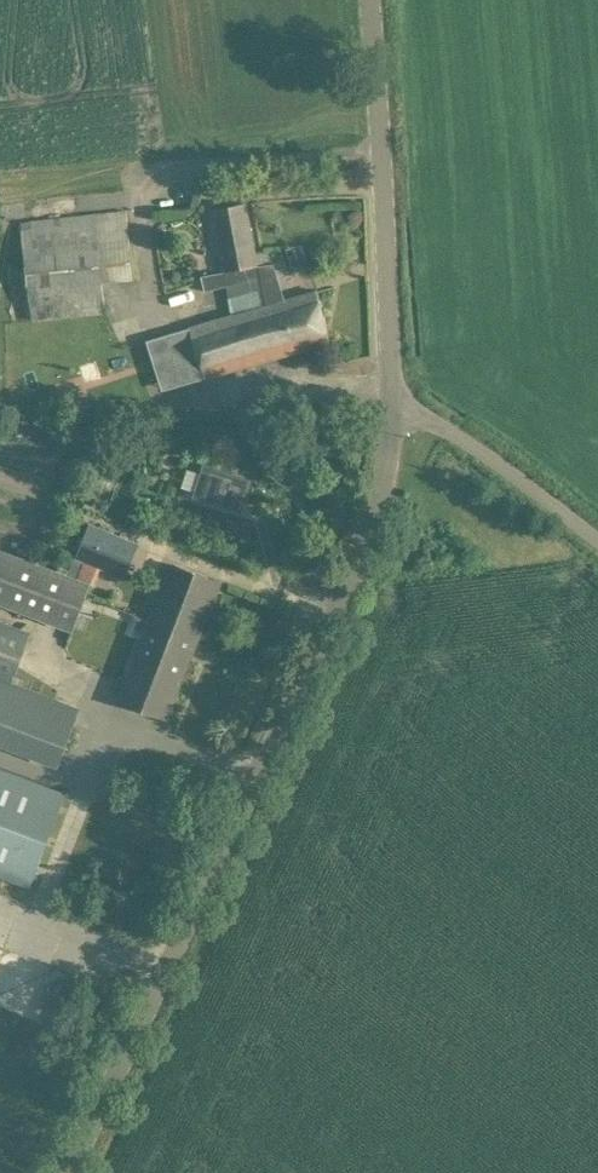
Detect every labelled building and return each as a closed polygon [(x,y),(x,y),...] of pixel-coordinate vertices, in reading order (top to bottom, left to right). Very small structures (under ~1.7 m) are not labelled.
[(232,314),(172,333),(188,377),(190,382),(330,343),(317,290),(263,303),(252,255),(257,253),(246,203),(210,211),(222,272),(202,277),(206,291),(225,286),(232,314)] [(125,210),(21,222),(24,257),(32,321),(106,313),(103,283),(133,280),(127,225),(125,210)] [(38,342),(39,359),(52,358),(50,341),(38,342)] [(204,465),(194,495),(241,510),(251,479),(204,465)] [(93,525),(80,557),(102,566),(128,576),(140,544),(93,525)] [(80,557),(76,555),(68,574),(0,549),(0,605),(73,632),(91,584),(94,585),(102,566),(80,557)] [(155,607),(150,620),(177,631),(184,616),(203,624),(220,581),(175,564),(158,608),(155,607)] [(177,631),(150,620),(119,698),(166,717),(203,624),(184,616),(177,631)] [(64,753),(81,707),(13,681),(31,633),(0,621),(0,729),(64,753)] [(8,877),(30,886),(65,794),(0,770),(0,874),(8,877)]
